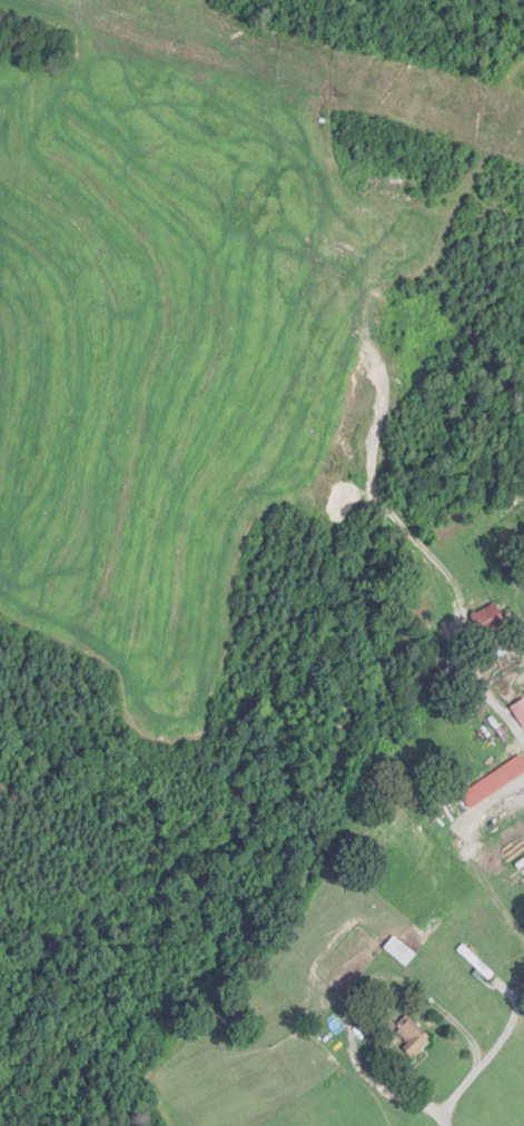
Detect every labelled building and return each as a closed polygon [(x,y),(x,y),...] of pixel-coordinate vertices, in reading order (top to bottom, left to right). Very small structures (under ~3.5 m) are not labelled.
[(507,626),(497,604),(472,616),(482,637),(507,626)] [(523,727),(523,701),(512,708),(523,727)] [(500,792),(523,775),(523,759),(521,755),(489,777),(500,792)] [(418,955),(396,936),(385,948),(407,967),(418,955)] [(418,1057),(434,1041),(411,1018),(395,1034),(418,1057)]
